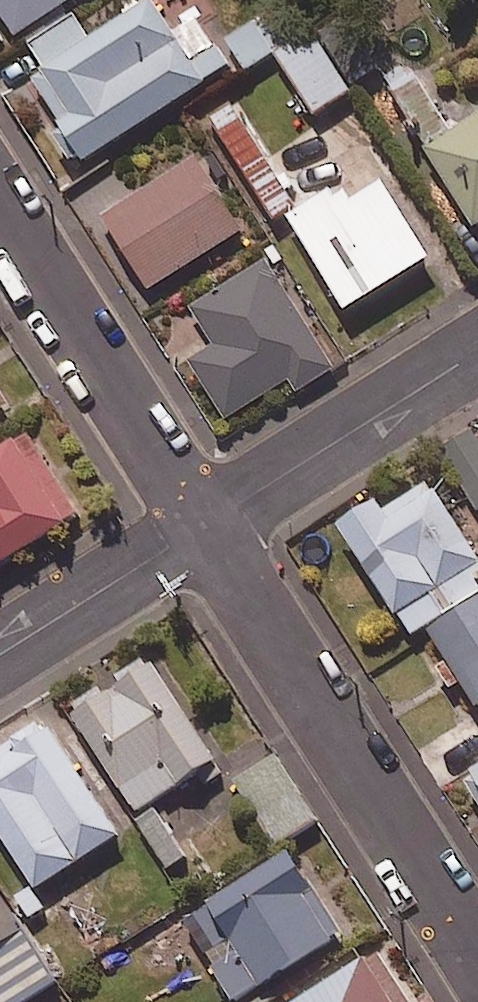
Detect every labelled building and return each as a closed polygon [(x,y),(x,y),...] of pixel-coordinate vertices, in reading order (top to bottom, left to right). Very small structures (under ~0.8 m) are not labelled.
[(14,43),(79,0),(0,0),(0,22),(14,43)] [(73,19),(29,47),(46,74),(31,83),(59,127),(56,129),(60,135),(51,141),(70,169),(78,164),(81,169),(206,90),(203,86),(229,70),(199,23),(215,12),(207,0),(147,0),(151,7),(90,46),(73,19)] [(349,18),(318,37),(350,90),(381,71),(349,18)] [(276,56),(256,25),(226,44),(245,75),(276,56)] [(315,32),(276,56),(314,118),(353,95),(350,90),(318,37),(315,32)] [(452,134),(412,70),(408,73),(404,67),(383,80),(428,152),(425,154),(474,232),(477,230),(477,118),(452,134)] [(296,209),(232,110),(211,123),(275,222),(296,209)] [(242,234),(194,160),(99,221),(147,295),(242,234)] [(336,203),(330,193),(285,220),(345,317),(430,265),(382,187),(352,205),(347,197),(336,203)] [(477,230),(474,232),(456,243),(476,277),(477,275),(477,232),(477,230)] [(333,371),(265,264),(189,311),(212,348),(185,364),(224,425),(289,384),(296,394),(333,371)] [(0,382),(0,415),(15,406),(0,382)] [(443,448),(477,506),(477,426),(443,448)] [(31,433),(0,453),(0,570),(84,517),(31,433)] [(443,490),(438,492),(432,483),(389,510),(383,500),(343,525),(402,617),(405,615),(417,634),(477,595),(477,544),(443,490)] [(435,631),(452,660),(441,667),(455,689),(465,683),(477,703),(477,604),(435,631)] [(83,712),(77,716),(140,813),(201,774),(208,784),(225,773),(219,763),(221,761),(159,664),(152,668),(147,660),(120,677),(125,684),(109,694),(104,687),(78,703),(83,712)] [(41,724),(0,750),(0,828),(40,890),(126,836),(57,729),(48,735),(41,724)] [(472,769),(476,776),(469,781),(477,796),(477,766),(472,769)] [(190,855),(160,808),(140,821),(169,868),(190,855)] [(295,852),(198,914),(220,949),(213,954),(221,967),(217,969),(238,1001),(241,1001),(348,934),(295,852)] [(33,887),(18,896),(32,918),(47,909),(33,887)] [(198,940),(179,910),(125,944),(133,957),(145,949),(156,966),(198,940)] [(63,984),(29,931),(0,949),(0,1001),(35,1001),(63,984)] [(383,950),(301,1001),(416,1001),(383,950)]
